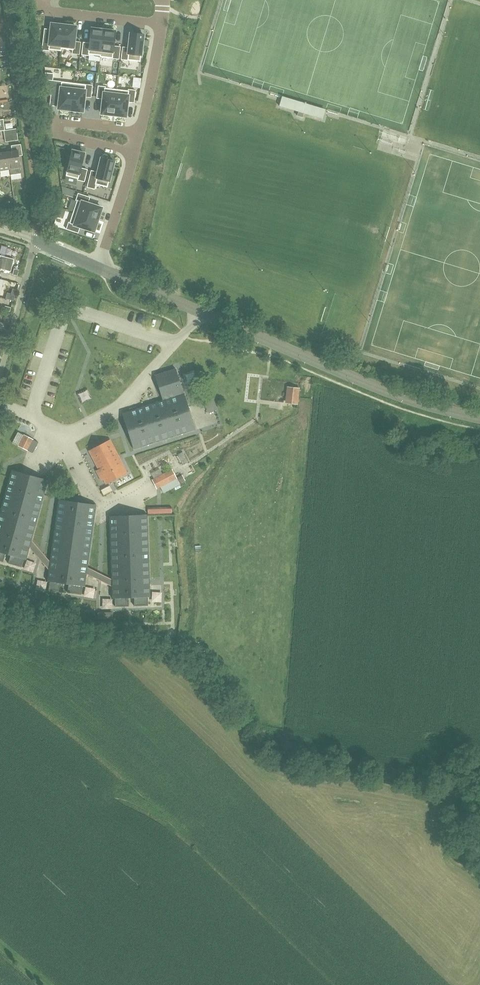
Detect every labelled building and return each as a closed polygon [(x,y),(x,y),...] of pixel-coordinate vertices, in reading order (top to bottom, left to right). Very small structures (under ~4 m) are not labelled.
[(61,51),(62,49),(61,49),(64,25),(52,24),(50,38),(44,38),(42,50),(49,51),(49,50),(61,51)] [(81,42),(75,41),(76,27),(64,25),(61,49),(62,49),(73,50),(72,53),(80,54),(81,42)] [(89,54),(100,56),(101,56),(104,30),(91,28),(90,43),(83,42),(82,55),(89,55),(89,54)] [(116,31),(104,30),(101,56),(100,56),(100,57),(119,59),(121,47),(114,46),(116,31)] [(129,48),(123,47),(121,59),(140,62),(144,35),(131,33),(129,48)] [(69,110),(71,110),(74,83),(53,81),(51,94),(60,95),(58,109),(61,109),(60,111),(68,112),(69,110)] [(93,85),(74,83),(71,110),(83,111),(85,97),(91,98),(93,85)] [(102,114),(114,115),(117,89),(105,88),(106,87),(98,86),(97,98),(103,99),(102,114)] [(128,91),(117,89),(114,115),(126,117),(128,102),(134,103),(136,90),(129,89),(128,91)] [(323,122),(326,112),(282,99),(279,108),(323,122)] [(7,152),(10,169),(11,174),(20,173),(20,168),(21,168),(19,156),(23,155),(21,144),(11,145),(12,151),(7,152)] [(66,176),(78,179),(78,180),(85,181),(88,170),(81,168),(85,154),(72,151),(66,176)] [(10,169),(7,152),(0,153),(0,171),(10,169)] [(95,189),(96,184),(108,187),(114,161),(102,158),(98,172),(91,171),(87,187),(95,189)] [(62,186),(63,193),(73,196),(75,191),(62,186)] [(74,212),(98,220),(102,208),(88,203),(90,197),(78,193),(76,200),(77,201),(74,212)] [(98,220),(74,212),(70,223),(69,222),(67,229),(78,233),(80,227),(94,231),(98,220)] [(1,269),(11,271),(14,259),(0,255),(0,256),(0,272),(1,269)] [(16,295),(11,294),(7,293),(6,299),(13,301),(14,301),(16,295)] [(123,413),(135,449),(196,430),(176,369),(155,376),(163,400),(123,413)] [(286,403),(298,404),(300,388),(288,387),(286,403)] [(24,435),(19,445),(27,450),(33,453),(38,442),(33,439),(25,435),(24,435)] [(106,484),(127,473),(110,440),(89,451),(101,472),(99,473),(102,481),(104,480),(106,484)] [(154,479),(153,479),(157,488),(161,487),(162,489),(164,492),(180,484),(185,481),(184,478),(182,475),(177,478),(172,469),(167,472),(163,474),(156,478),(154,479)] [(50,561),(44,554),(41,550),(32,540),(48,481),(39,478),(20,473),(11,470),(0,512),(0,561),(4,561),(6,553),(11,554),(8,563),(22,567),(24,558),(27,559),(30,548),(49,570),(50,561)] [(87,574),(112,586),(112,579),(103,575),(98,572),(88,567),(95,520),(97,505),(86,504),(59,500),(50,561),(49,570),(47,580),(50,581),(49,589),(63,591),(64,583),(69,583),(68,592),(82,594),(83,585),(85,586),(87,574)] [(112,579),(112,586),(112,598),(115,597),(115,606),(129,606),(129,597),(134,597),(134,605),(148,605),(148,596),(151,596),(150,581),(148,515),(109,516),(110,519),(112,579)]
